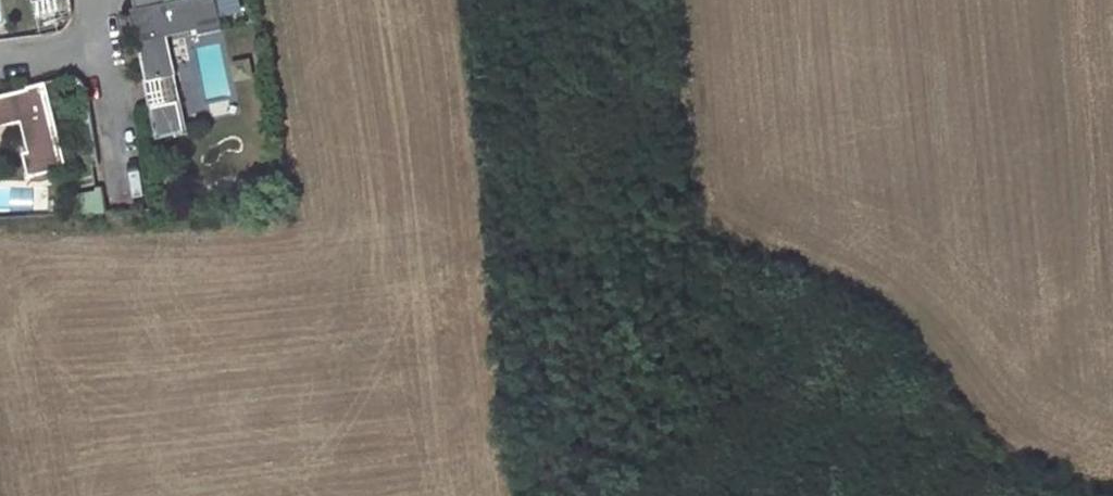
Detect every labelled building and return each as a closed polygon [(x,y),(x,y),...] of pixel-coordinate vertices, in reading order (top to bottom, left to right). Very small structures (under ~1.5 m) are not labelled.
[(151,108),(180,101),(182,101),(176,74),(174,74),(165,34),(202,26),(203,30),(224,26),(218,0),(175,0),(169,1),(138,8),(130,10),(132,20),(135,21),(148,80),(145,80),(151,108)] [(138,8),(169,1),(169,0),(136,0),(138,8)] [(23,117),(33,153),(27,154),(33,174),(68,166),(47,81),(37,83),(37,87),(0,96),(0,123),(23,117)] [(180,101),(151,108),(158,137),(186,130),(180,101)]
